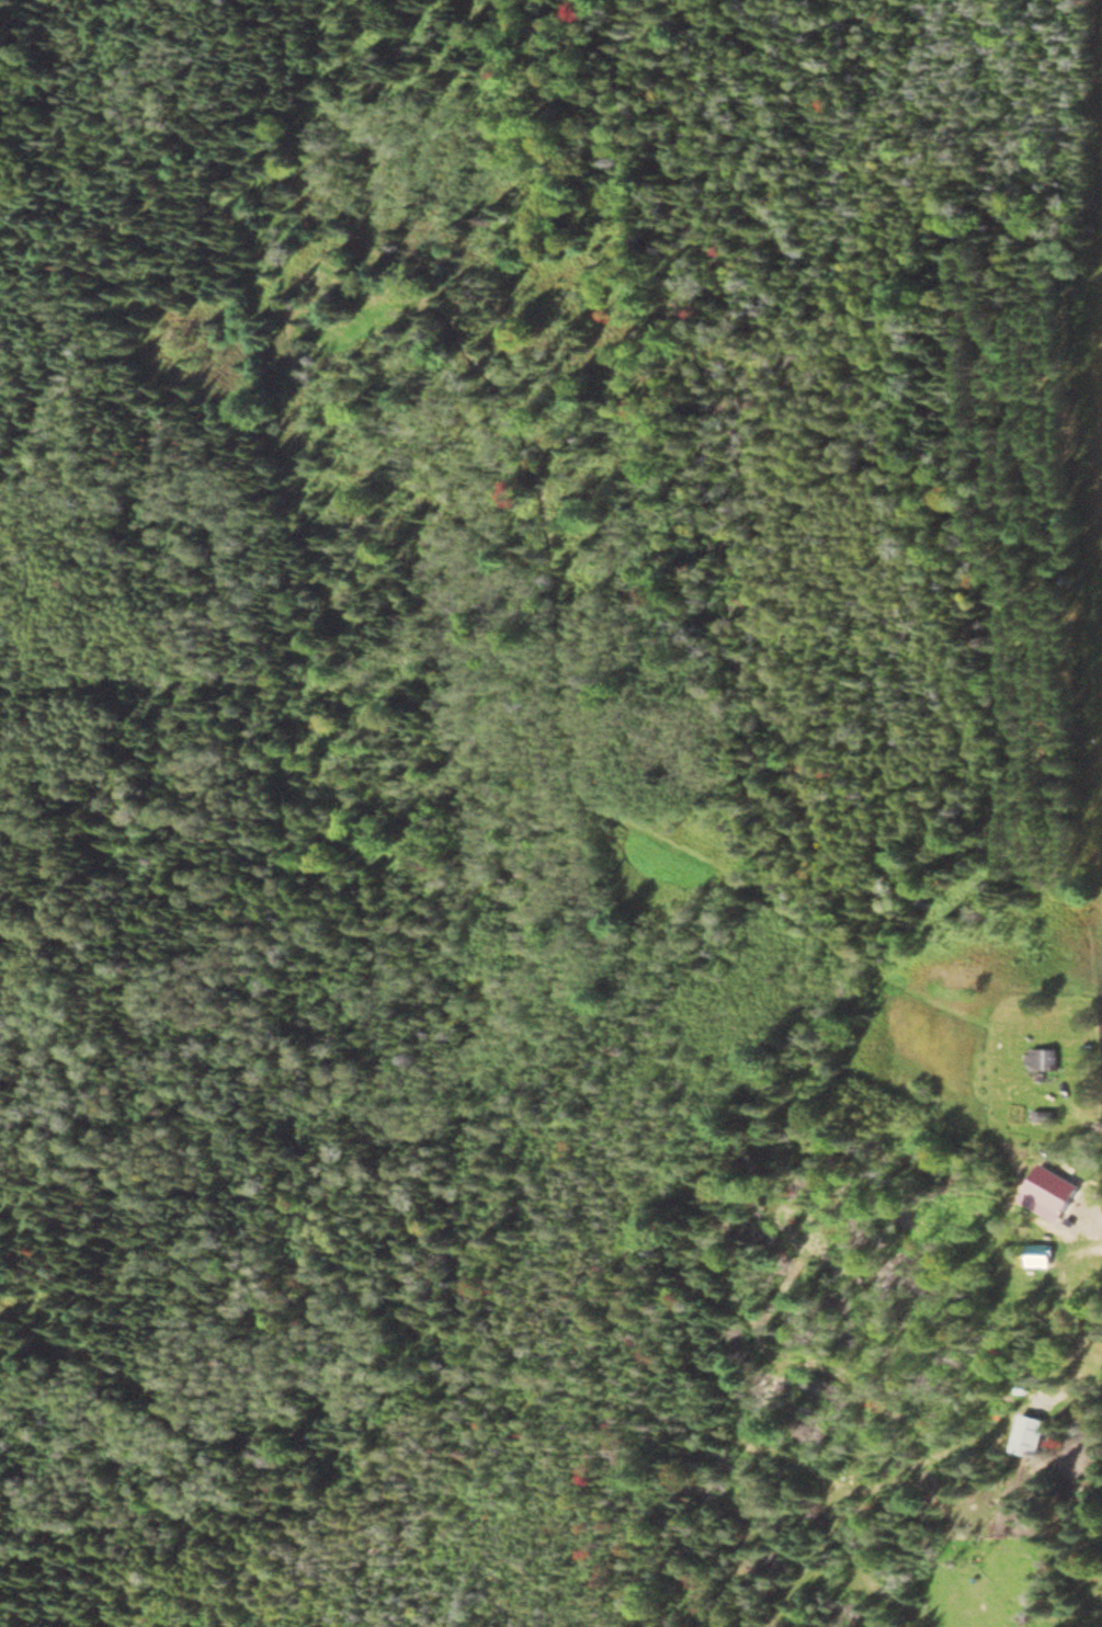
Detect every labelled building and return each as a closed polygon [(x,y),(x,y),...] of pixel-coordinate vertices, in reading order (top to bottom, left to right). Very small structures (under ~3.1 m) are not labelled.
[(1061,1072),(1061,1050),(1029,1050),(1029,1072),(1061,1072)] [(1028,1244),(1028,1268),(1054,1268),(1054,1244),(1028,1244)] [(1011,1452),(1036,1460),(1047,1422),(1022,1415),(1011,1452)]
